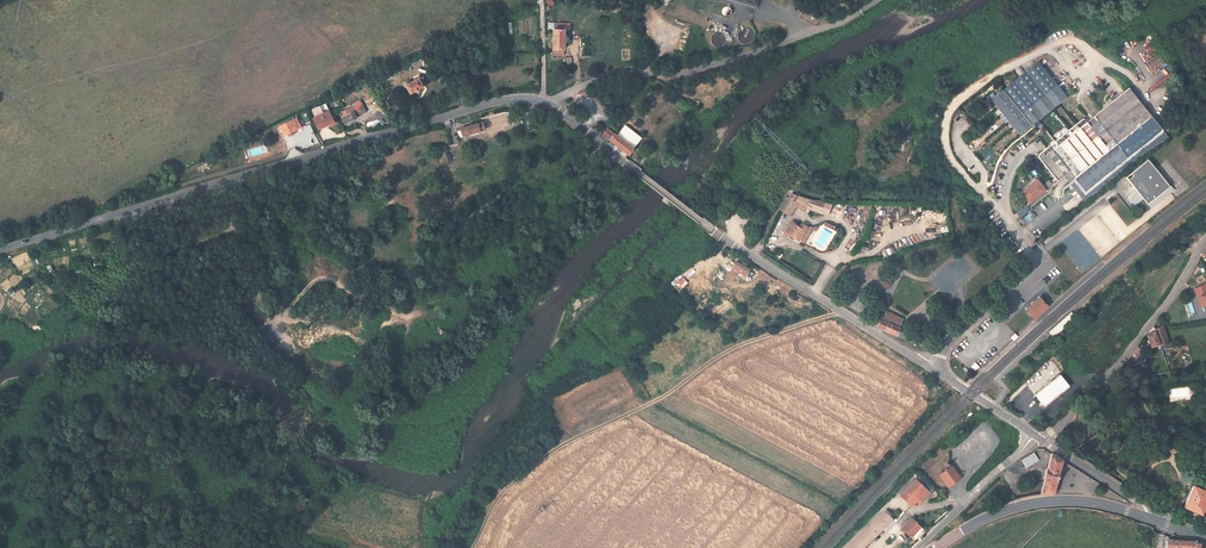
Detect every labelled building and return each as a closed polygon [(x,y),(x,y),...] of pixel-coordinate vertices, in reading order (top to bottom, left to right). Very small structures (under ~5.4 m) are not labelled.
[(553,30),(553,40),(564,40),(564,30),(563,30),(563,24),(559,24),(559,30),(554,30),(553,30)] [(553,40),(553,55),(562,55),(562,49),(564,49),(564,40),(553,40)] [(1041,66),(994,104),(1022,138),(1069,100),(1041,66)] [(405,86),(410,94),(423,87),(418,78),(412,82),(408,84),(405,86)] [(1051,149),(1046,153),(1049,157),(1043,162),(1060,184),(1072,174),(1077,181),(1088,195),(1165,134),(1131,91),(1054,153),(1051,149)] [(360,101),(356,103),(357,105),(361,114),(366,111),(360,101)] [(316,117),(313,119),(318,130),(331,123),(332,125),(337,123),(334,117),(332,118),(325,104),(312,110),(316,117)] [(346,111),(340,114),(345,124),(351,121),(352,121),(357,119),(356,117),(361,114),(357,105),(351,108),(350,107),(345,109),(346,111)] [(635,117),(631,123),(638,128),(642,123),(635,117)] [(296,118),(279,126),(284,136),(288,134),(292,132),(300,128),(296,118)] [(463,136),(485,130),(483,122),(461,129),(463,136)] [(627,127),(634,133),(638,128),(631,123),(627,127)] [(629,155),(633,149),(632,148),(620,139),(608,129),(603,135),(629,155)] [(1088,195),(1077,181),(1071,185),(1087,204),(1135,165),(1170,141),(1165,134),(1088,195)] [(623,135),(620,139),(632,148),(635,144),(623,135)] [(441,163),(451,160),(447,145),(436,148),(441,163)] [(1137,199),(1142,205),(1147,201),(1154,210),(1176,192),(1151,161),(1129,180),(1142,195),(1137,199)] [(1026,194),(1029,199),(1028,200),(1032,206),(1049,193),(1040,183),(1026,194)] [(812,218),(816,213),(822,217),(833,221),(837,211),(827,207),(793,203),(786,215),(792,219),(798,208),(801,210),(801,211),(812,218)] [(1021,218),(1030,210),(1025,204),(1016,212),(1021,218)] [(795,221),(801,211),(801,210),(798,208),(792,219),(795,221)] [(714,219),(711,223),(720,229),(723,225),(714,219)] [(803,243),(809,232),(804,228),(803,231),(794,226),(789,235),(803,243)] [(814,235),(809,232),(803,243),(807,246),(814,235)] [(751,272),(738,264),(734,270),(740,273),(748,278),(751,272)] [(888,291),(892,285),(885,280),(881,286),(888,291)] [(1194,292),(1202,309),(1205,307),(1205,286),(1194,292)] [(1047,306),(1040,299),(1033,305),(1027,310),(1030,313),(1028,314),(1031,318),(1033,317),(1035,319),(1048,308),(1047,306)] [(1049,334),(1053,339),(1055,338),(1076,319),(1073,316),(1071,314),(1049,334)] [(880,329),(897,337),(903,323),(888,315),(884,321),(880,329)] [(1161,347),(1162,350),(1171,347),(1164,328),(1155,332),(1161,347)] [(1161,347),(1154,329),(1150,334),(1151,336),(1148,338),(1153,351),(1161,347)] [(975,362),(970,366),(974,371),(979,367),(975,362)] [(1070,389),(1061,377),(1035,398),(1045,409),(1070,389)] [(1039,460),(1034,452),(1022,460),(1027,468),(1039,460)] [(1055,495),(1063,462),(1052,455),(1040,496),(1055,495)] [(960,480),(952,468),(951,468),(950,467),(951,466),(949,464),(946,465),(948,468),(948,467),(950,469),(940,475),(948,488),(954,484),(960,480)] [(915,509),(920,504),(923,507),(934,497),(920,483),(905,499),(915,509)] [(1191,487),(1183,507),(1200,515),(1205,502),(1205,493),(1191,487)] [(890,524),(894,520),(886,512),(850,547),(866,547),(890,524)] [(922,532),(913,522),(906,529),(915,538),(922,532)] [(915,538),(906,529),(902,532),(911,541),(915,538)] [(1201,545),(1195,542),(1169,540),(1168,547),(1201,547),(1201,545)]
